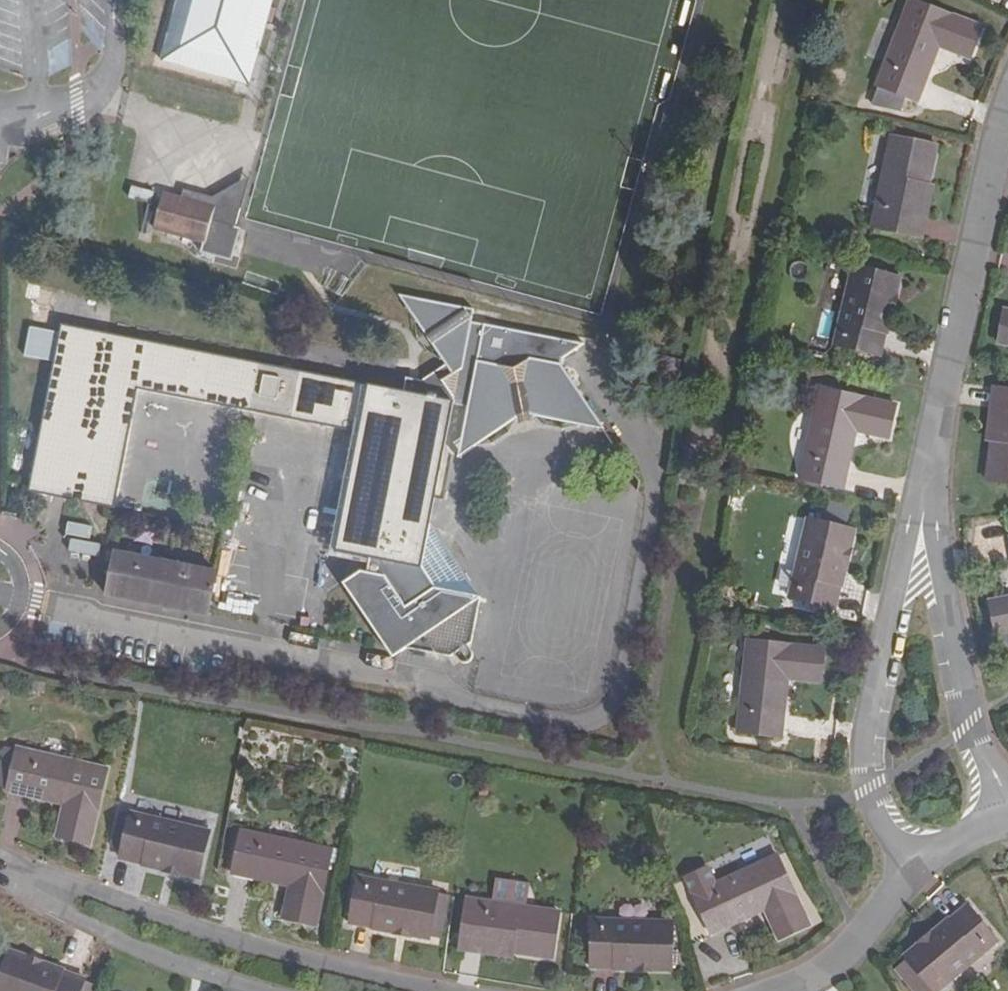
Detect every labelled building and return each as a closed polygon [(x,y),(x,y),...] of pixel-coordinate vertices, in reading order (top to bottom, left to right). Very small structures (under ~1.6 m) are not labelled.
[(152,51),(243,76),(264,0),(166,0),(152,51)] [(939,48),(943,37),(955,41),(950,53),(969,59),(981,26),(911,0),(910,0),(876,87),(918,102),(939,48)] [(943,37),(939,48),(950,53),(955,41),(943,37)] [(872,227),(908,235),(920,178),(928,180),(935,147),(891,138),(872,227)] [(182,188),(179,198),(213,207),(214,202),(219,204),(222,191),(244,197),(250,176),(182,188)] [(920,178),(908,235),(916,237),(928,180),(920,178)] [(152,204),(155,192),(132,186),(129,198),(152,204)] [(213,207),(179,198),(160,193),(151,228),(205,244),(203,254),(232,262),(241,230),(236,229),(245,197),(244,197),(222,191),(219,204),(214,202),(213,207)] [(852,268),(833,346),(881,357),(899,279),(852,268)] [(471,321),(474,309),(399,295),(430,341),(571,380),(561,364),(561,363),(562,358),(583,344),(483,324),(482,328),(470,326),(471,321)] [(1004,310),(998,344),(1007,346),(1007,310),(1004,310)] [(114,508),(131,419),(122,418),(123,410),(132,412),(137,390),(258,413),(353,431),(361,433),(352,475),(435,489),(439,471),(453,400),(469,402),(464,426),(474,446),(519,416),(529,415),(604,429),(581,395),(579,391),(571,380),(430,341),(446,364),(422,380),(406,378),(403,391),(61,325),(60,333),(30,327),(24,356),(54,362),(29,490),(114,508)] [(842,487),(855,432),(857,420),(869,422),(867,434),(887,438),(894,405),(820,389),(800,478),(842,487)] [(998,449),(1005,391),(997,390),(991,448),(998,449)] [(1005,391),(998,449),(991,448),(986,480),(1007,483),(1007,391),(1005,391)] [(439,471),(474,446),(464,426),(469,402),(453,400),(439,471)] [(122,418),(131,419),(132,412),(123,410),(122,418)] [(857,420),(855,432),(867,434),(869,422),(857,420)] [(361,433),(353,431),(344,473),(352,475),(361,433)] [(341,488),(347,490),(349,490),(352,475),(344,473),(341,488)] [(349,490),(347,490),(335,551),(353,555),(370,558),(368,572),(360,571),(348,580),(343,584),(387,648),(401,652),(407,648),(450,656),(455,654),(458,659),(463,663),(469,663),(472,657),(471,650),(467,645),(472,642),(481,597),(428,524),(435,489),(352,475),(349,490)] [(854,531),(806,520),(788,597),(836,607),(854,531)] [(216,572),(116,553),(107,594),(206,616),(216,572)] [(370,558),(353,555),(348,580),(360,571),(368,572),(370,558)] [(988,601),(995,635),(1007,632),(1007,597),(988,601)] [(998,638),(1001,652),(1007,650),(1007,636),(998,638)] [(780,737),(786,679),(786,668),(799,669),(798,680),(819,682),(822,648),(746,641),(736,732),(780,737)] [(786,679),(798,680),(799,669),(786,668),(786,679)] [(55,837),(88,845),(105,770),(17,748),(6,792),(62,805),(55,837)] [(118,860),(197,880),(208,831),(129,813),(127,822),(117,820),(111,850),(120,851),(118,860)] [(232,874),(287,887),(298,888),(297,901),(284,899),(280,919),(314,926),(329,849),(241,830),(232,874)] [(691,894),(710,935),(762,910),(777,941),(809,926),(775,855),(691,894)] [(348,925),(428,939),(436,891),(357,877),(348,925)] [(287,887),(284,899),(297,901),(298,888),(287,887)] [(466,899),(461,937),(518,945),(517,953),(550,958),(556,913),(466,899)] [(964,904),(903,956),(905,960),(894,970),(913,990),(924,990),(929,986),(934,990),(938,990),(996,942),(964,904)] [(671,922),(591,920),(590,968),(670,971),(671,922)] [(518,945),(461,937),(460,945),(517,953),(518,945)] [(82,977),(7,950),(0,971),(0,990),(77,990),(82,977)]
